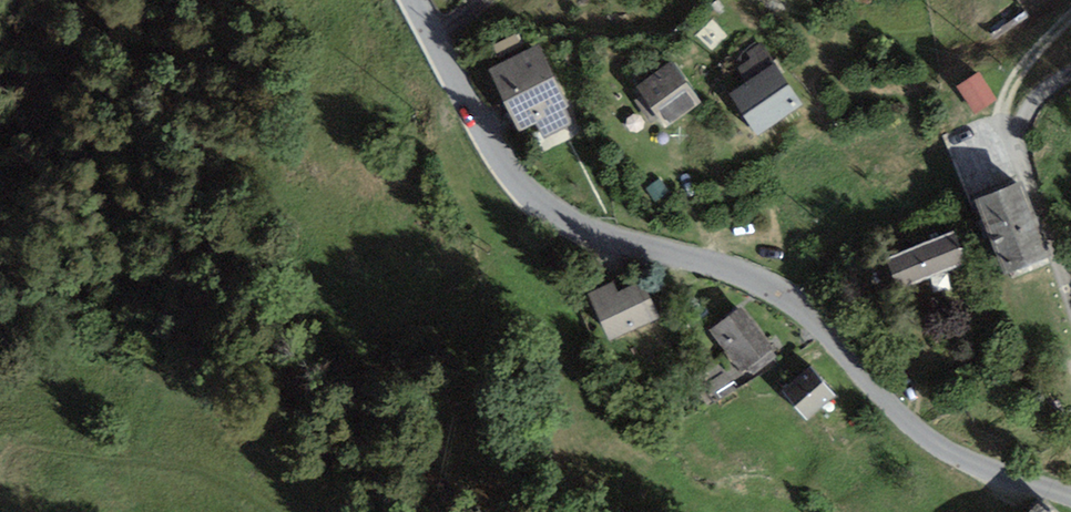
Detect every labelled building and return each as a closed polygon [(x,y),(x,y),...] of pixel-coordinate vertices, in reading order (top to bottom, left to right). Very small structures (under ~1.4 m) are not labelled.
[(1023,11),(1041,0),(1016,0),(1023,11)] [(503,63),(525,51),(515,34),(493,46),(503,63)] [(749,82),(774,64),(759,43),(747,51),(751,57),(737,66),(749,82)] [(503,63),(488,69),(518,131),(536,123),(543,139),(571,126),(563,110),(569,107),(539,45),(525,51),(503,63)] [(672,61),(635,86),(665,129),(702,103),(672,61)] [(749,82),(729,94),(757,134),(801,104),(774,64),(749,82)] [(980,74),(957,87),(974,115),(996,101),(980,74)] [(1021,182),(975,199),(1003,274),(1049,257),(1021,182)] [(954,230),(886,257),(896,282),(907,278),(909,285),(962,264),(959,257),(964,255),(954,230)] [(615,281),(588,294),(610,341),(660,318),(642,280),(619,290),(615,281)] [(742,308),(709,330),(740,373),(773,351),(742,308)] [(810,368),(781,391),(807,421),(835,397),(810,368)] [(1032,511),(1059,511),(1046,499),(1032,511)]
